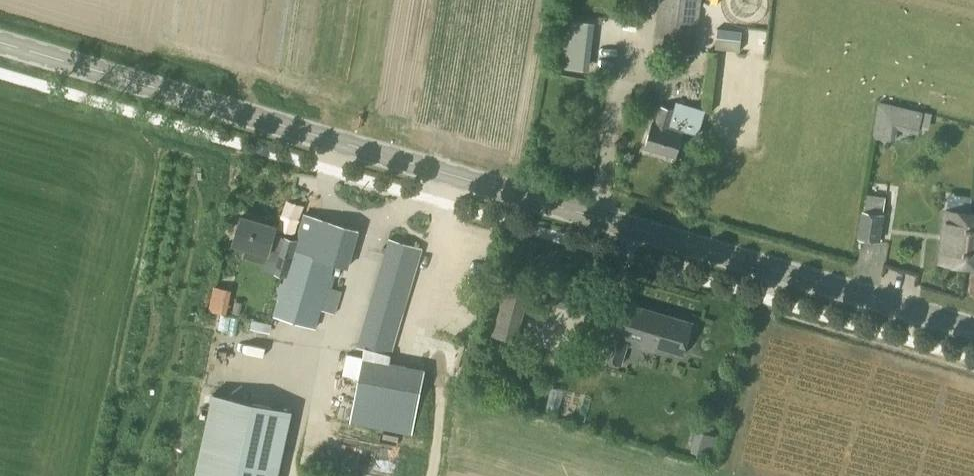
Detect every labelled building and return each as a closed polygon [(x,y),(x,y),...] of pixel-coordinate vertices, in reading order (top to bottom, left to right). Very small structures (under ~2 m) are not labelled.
[(701,0),(658,0),(653,51),(677,53),(689,54),(695,55),(701,0)] [(688,66),(689,54),(677,53),(676,65),(688,66)] [(705,110),(677,101),(674,109),(661,105),(656,123),(652,122),(644,147),(676,157),(684,130),(698,135),(705,110)] [(924,112),(878,101),(872,138),(895,142),(897,129),(918,134),(920,128),(928,130),(931,118),(923,116),(924,112)] [(965,265),(970,213),(945,210),(940,262),(965,265)] [(878,242),(883,214),(863,211),(858,239),(878,242)] [(965,265),(973,266),(973,213),(970,213),(965,265)] [(347,267),(358,231),(304,215),(297,241),(273,235),(275,226),(241,216),(233,243),(247,247),(245,257),(265,263),(266,258),(279,261),(276,272),(287,275),(275,316),(315,327),(333,263),(347,267)] [(391,356),(422,248),(388,238),(357,346),(391,356)] [(864,281),(885,283),(889,244),(868,242),(864,281)] [(506,282),(496,332),(521,337),(531,287),(506,282)] [(216,283),(215,306),(233,307),(233,283),(216,283)] [(242,303),(234,301),(233,312),(241,313),(242,303)] [(683,356),(692,323),(619,301),(610,333),(602,360),(622,366),(628,345),(655,353),(657,348),(683,356)] [(412,435),(425,369),(347,354),(343,375),(358,378),(349,423),(412,435)] [(291,411),(213,393),(195,475),(277,475),(291,411)]
